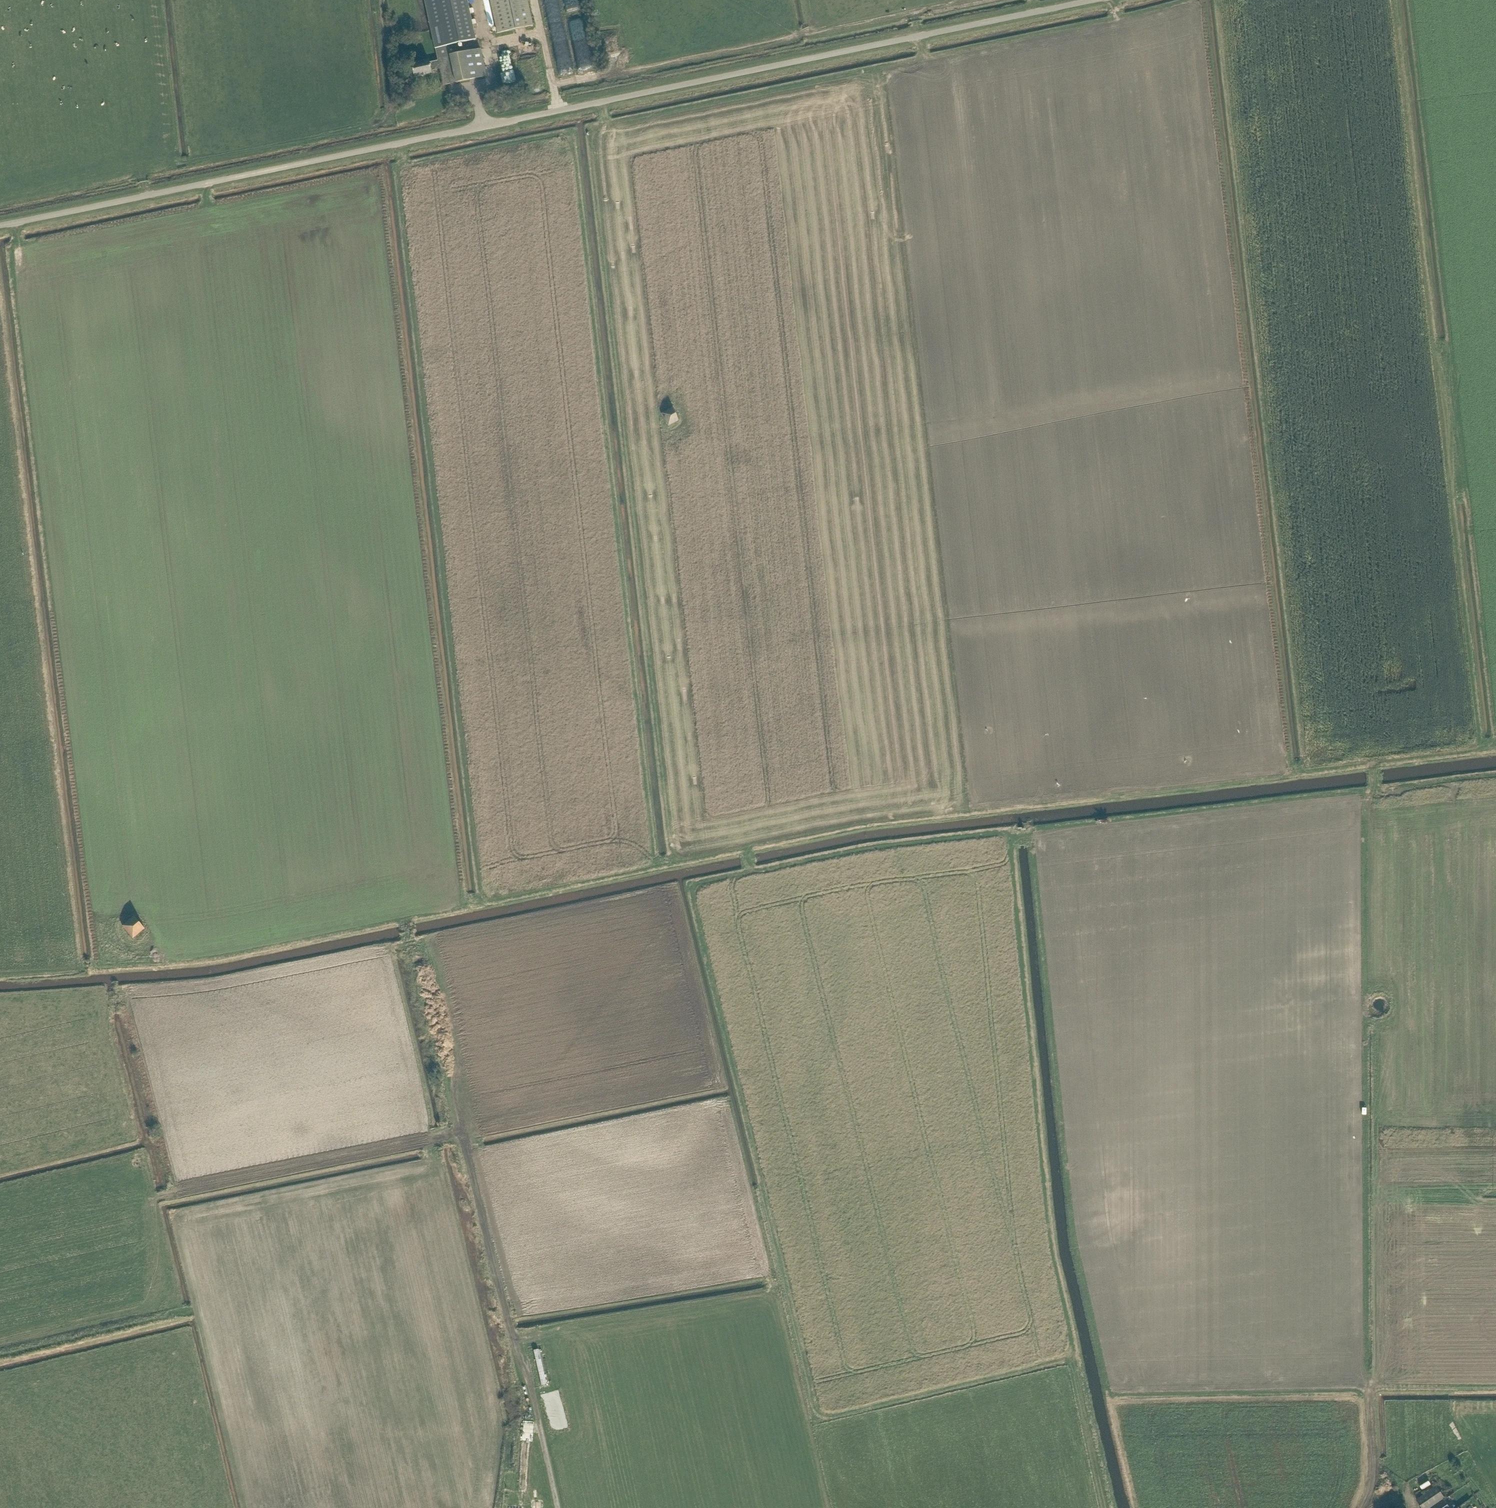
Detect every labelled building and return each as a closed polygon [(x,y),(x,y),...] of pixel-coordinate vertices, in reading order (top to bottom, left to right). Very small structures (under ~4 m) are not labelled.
[(439,61),(440,68),(444,85),(487,76),(481,49),(458,54),(456,44),(476,40),(467,0),(425,0),(439,61)] [(497,33),(534,26),(528,0),(490,0),(497,33)] [(440,68),(439,61),(430,63),(429,60),(411,64),(414,77),(432,73),(431,70),(440,68)] [(672,407),(661,413),(668,426),(679,420),(672,407)] [(134,915),(122,926),(133,939),(145,929),(134,915)] [(1445,1498),(1437,1486),(1417,1500),(1423,1507),(1431,1507),(1445,1498)] [(1432,1507),(1450,1507),(1445,1499),(1432,1507)]
